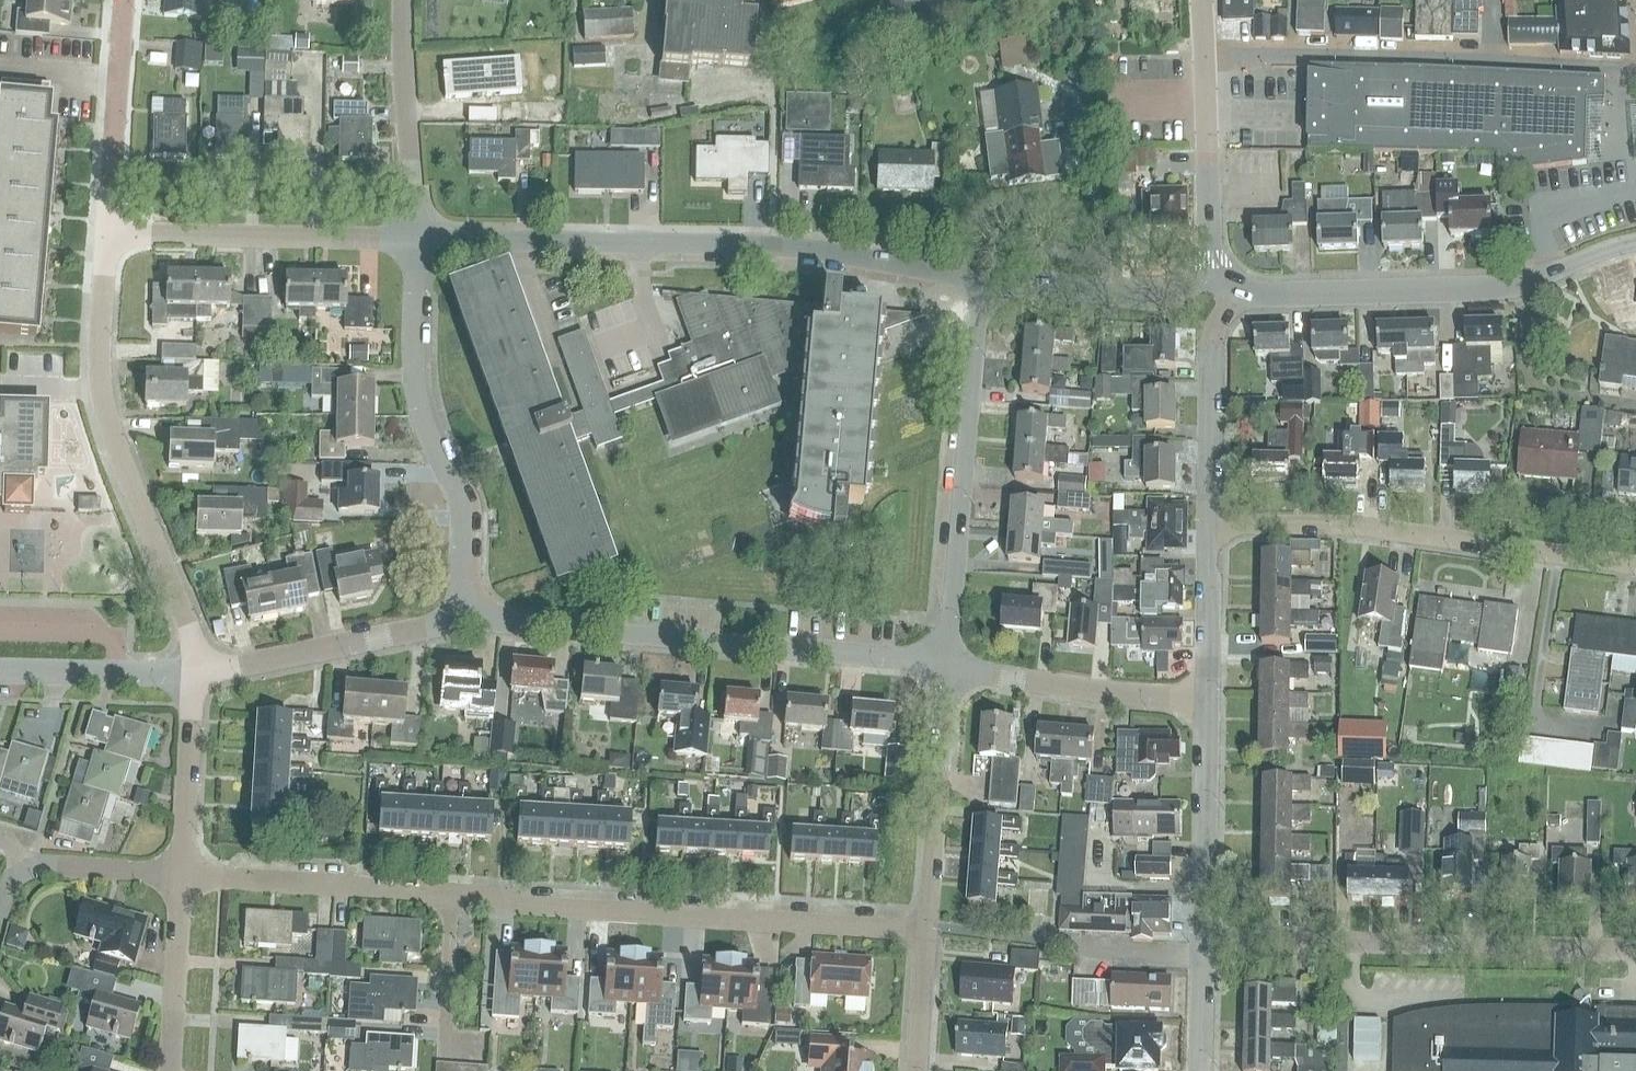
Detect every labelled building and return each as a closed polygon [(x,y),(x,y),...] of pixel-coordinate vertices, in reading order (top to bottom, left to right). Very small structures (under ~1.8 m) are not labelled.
[(71,2),(52,0),(27,0),(26,12),(16,11),(15,34),(49,37),(50,23),(69,25),(71,2)] [(202,0),(165,0),(164,16),(200,18),(202,0)] [(661,65),(660,79),(688,82),(689,68),(690,68),(690,65),(721,67),(721,66),(751,68),(756,17),(752,17),(753,0),(666,0),(664,28),(661,65)] [(811,1),(811,0),(769,0),(771,10),(811,1)] [(889,24),(942,22),(942,0),(889,0),(889,24)] [(1253,0),(1222,0),(1222,19),(1253,19),(1253,0)] [(1296,34),(1324,35),(1326,0),(1298,0),(1296,34)] [(1452,40),(1452,0),(1415,0),(1414,39),(1452,40)] [(1452,40),(1453,40),(1453,37),(1478,38),(1479,0),(1452,0),(1452,40)] [(1573,9),(1555,10),(1559,55),(1583,53),(1583,57),(1628,58),(1624,0),(1572,0),(1573,9)] [(1403,9),(1381,8),(1379,40),(1402,41),(1403,9)] [(632,38),(631,9),(581,12),(583,41),(632,38)] [(1378,11),(1335,9),(1334,38),(1377,39),(1378,11)] [(1287,11),(1277,11),(1277,20),(1270,20),(1270,40),(1287,40),(1287,11)] [(429,29),(451,28),(451,17),(429,17),(429,29)] [(1270,18),(1255,17),(1254,40),(1270,40),(1270,18)] [(1517,19),(1508,19),(1508,47),(1540,47),(1540,19),(1517,19)] [(308,36),(295,35),(294,50),(308,51),(308,36)] [(293,52),(294,38),(266,36),(266,51),(293,52)] [(1003,42),(1006,69),(1032,66),(1029,39),(1003,42)] [(208,44),(208,60),(226,60),(226,44),(208,44)] [(601,47),(571,48),(573,68),(603,66),(601,47)] [(173,69),(199,71),(201,50),(175,48),(173,69)] [(236,73),(262,73),(262,51),(236,51),(236,73)] [(263,72),(290,73),(290,54),(264,53),(263,72)] [(358,57),(341,57),(341,74),(357,74),(358,57)] [(443,64),(445,98),(521,92),(518,58),(443,64)] [(1604,103),(1605,78),(1420,69),(1309,66),(1307,152),(1498,155),(1499,175),(1503,175),(1587,163),(1588,103),(1604,103)] [(35,336),(54,130),(46,129),(48,103),(50,85),(0,81),(0,82),(0,333),(35,336)] [(310,119),(302,119),(302,100),(296,100),(297,84),(263,83),(262,132),(277,133),(276,159),(309,160),(310,119)] [(1043,180),(1060,178),(1056,145),(1039,147),(1037,133),(1041,133),(1036,89),(992,94),(998,137),(985,139),(990,179),(1007,177),(1008,185),(1043,181),(1043,180)] [(787,96),(786,131),(828,132),(829,97),(787,96)] [(248,158),(248,117),(247,117),(247,99),(217,98),(217,117),(215,117),(214,158),(248,158)] [(184,158),(185,117),(184,117),(184,101),(160,101),(160,117),(152,116),(152,157),(184,158)] [(332,121),(339,121),(338,160),(371,160),(371,121),(366,121),(366,103),(332,103),(332,121)] [(671,118),(670,108),(649,111),(651,121),(671,118)] [(696,108),(679,111),(681,124),(699,122),(696,108)] [(537,133),(529,133),(514,132),(514,143),(469,142),(468,174),(497,175),(497,181),(514,182),(514,161),(528,162),(529,144),(537,144),(537,133)] [(622,148),(659,148),(659,132),(622,132),(622,148)] [(852,190),(852,170),(846,170),(847,140),(798,138),(797,189),(852,190)] [(767,177),(767,145),(753,145),(753,150),(695,149),(695,182),(727,182),(727,195),(747,195),(747,176),(767,177)] [(944,180),(945,147),(930,146),(930,155),(877,153),(876,191),(929,192),(929,180),(944,180)] [(1139,165),(1159,165),(1160,147),(1139,147),(1139,165)] [(1134,175),(1134,151),(1109,151),(1110,176),(1134,175)] [(642,192),(642,156),(574,156),(574,192),(642,192)] [(1293,224),(1307,223),(1306,203),(1305,203),(1304,186),(1293,186),(1293,191),(1293,203),(1284,203),(1280,224),(1254,224),(1254,251),(1293,250),(1293,224)] [(1435,187),(1435,194),(1437,218),(1449,218),(1450,237),(1491,236),(1490,203),(1461,204),(1457,187),(1435,187)] [(1348,199),(1348,189),(1327,188),(1326,198),(1348,199)] [(1141,217),(1134,217),(1134,227),(1185,226),(1184,192),(1140,193),(1141,217)] [(1437,218),(1435,194),(1413,195),(1408,219),(1382,220),(1383,249),(1422,248),(1421,221),(1436,221),(1436,218),(1437,218)] [(1370,201),(1348,202),(1318,203),(1319,251),(1357,250),(1356,223),(1371,222),(1370,201)] [(661,398),(693,386),(689,374),(608,402),(582,331),(556,340),(582,412),(572,415),(568,415),(568,414),(560,413),(511,279),(503,282),(499,272),(460,286),(464,299),(456,302),(506,441),(513,460),(552,570),(561,567),(565,579),(605,565),(602,556),(610,553),(570,442),(590,435),(595,449),(621,439),(613,415),(661,398)] [(185,320),(196,320),(197,275),(167,274),(167,287),(153,287),(153,327),(167,327),(167,306),(185,306),(185,320)] [(229,275),(197,275),(196,320),(210,320),(211,307),(229,307),(229,275)] [(315,320),(315,309),(316,277),(286,276),(285,309),(298,309),(298,320),(315,320)] [(345,277),(316,277),(315,309),(343,309),(343,330),(372,330),(372,300),(345,299),(345,277)] [(675,438),(773,403),(763,377),(806,362),(804,365),(807,366),(806,377),(803,385),(805,386),(804,397),(801,406),(803,407),(802,418),(799,427),(801,427),(800,438),(797,447),(799,448),(798,459),(795,468),(797,468),(796,479),(793,488),(796,489),(794,506),(787,518),(788,518),(788,517),(790,518),(791,519),(792,519),(794,520),(796,521),(797,521),(799,522),(801,523),(802,523),(804,524),(805,524),(807,525),(809,526),(811,526),(813,527),(815,527),(817,528),(819,528),(821,529),(823,529),(825,529),(827,530),(829,530),(830,530),(830,536),(843,537),(845,503),(862,504),(863,495),(865,494),(864,485),(865,474),(867,474),(866,465),(867,454),(869,453),(867,444),(868,433),(871,433),(869,424),(870,413),(872,412),(871,403),(872,392),(874,392),(873,383),(874,372),(876,371),(875,365),(875,362),(876,351),(878,351),(876,342),(877,332),(887,328),(884,319),(880,310),(873,313),(838,310),(839,293),(823,292),(822,303),(822,308),(722,300),(709,299),(707,292),(695,296),(678,302),(692,342),(679,347),(689,374),(693,386),(661,398),(668,419),(675,438)] [(242,329),(257,329),(257,298),(242,298),(242,329)] [(271,299),(257,298),(257,329),(258,329),(257,339),(270,340),(271,299)] [(1490,348),(1502,348),(1501,323),(1465,324),(1466,347),(1453,347),(1454,376),(1473,376),(1473,380),(1478,380),(1491,379),(1490,348)] [(1271,385),(1304,384),(1303,352),(1290,353),(1289,329),(1286,329),(1286,325),(1274,326),(1274,329),(1255,330),(1255,356),(1270,356),(1271,385)] [(1424,376),(1424,366),(1434,366),(1434,352),(1434,347),(1438,347),(1438,331),(1434,331),(1434,326),(1406,327),(1408,377),(1418,376),(1424,376)] [(1395,377),(1408,377),(1406,327),(1377,327),(1377,354),(1395,353),(1395,377)] [(1340,367),(1359,367),(1359,366),(1358,352),(1348,352),(1347,328),(1313,329),(1313,355),(1314,355),(1315,360),(1320,364),(1340,364),(1340,367)] [(1027,332),(1024,358),(1052,361),(1054,342),(1072,343),(1073,333),(1054,332),(1054,334),(1027,332)] [(1123,380),(1132,380),(1162,381),(1162,380),(1152,380),(1152,367),(1175,367),(1175,334),(1150,334),(1150,347),(1123,347),(1123,359),(1123,380)] [(1635,381),(1635,344),(1628,343),(1628,341),(1605,338),(1598,386),(1621,389),(1623,379),(1635,381)] [(161,345),(160,361),(195,362),(195,347),(161,345)] [(1071,362),(1052,361),(1024,358),(1022,392),(1049,394),(1051,372),(1070,374),(1071,362)] [(219,363),(195,362),(160,361),(160,375),(146,375),(145,406),(185,407),(185,393),(218,394),(219,363)] [(1374,403),(1373,366),(1359,366),(1359,367),(1359,403),(1374,403)] [(286,385),(290,381),(290,372),(285,369),(275,369),(271,373),(271,381),(275,385),(286,385)] [(330,399),(330,416),(372,416),(373,387),(345,386),(345,371),(311,371),(310,399),(330,399)] [(1321,404),(1320,372),(1304,372),(1305,404),(1321,404)] [(1478,380),(1473,380),(1473,376),(1454,376),(1454,377),(1454,401),(1478,401),(1478,380)] [(1454,377),(1439,377),(1439,401),(1454,401),(1454,377)] [(1094,378),(1094,402),(1111,401),(1111,378),(1094,378)] [(1162,395),(1162,381),(1132,380),(1132,413),(1147,413),(1147,429),(1174,429),(1174,395),(1162,395)] [(1282,385),(1282,404),(1304,403),(1304,384),(1282,385)] [(1090,410),(1091,394),(1051,391),(1050,408),(1090,410)] [(1379,430),(1380,404),(1363,404),(1363,430),(1379,430)] [(1302,459),(1302,434),(1302,425),(1302,406),(1280,406),(1280,425),(1288,425),(1288,434),(1268,434),(1268,458),(1254,458),(1254,483),(1274,483),(1274,487),(1285,487),(1285,483),(1288,483),(1289,459),(1302,459)] [(45,409),(0,408),(0,505),(4,505),(3,513),(29,513),(30,489),(37,489),(37,474),(43,474),(45,409)] [(1600,455),(1604,412),(1581,409),(1578,438),(1522,433),(1518,478),(1574,483),(1577,453),(1600,455)] [(371,446),(372,416),(330,416),(336,416),(335,433),(318,433),(318,461),(344,461),(344,445),(371,446)] [(1019,419),(1017,446),(1045,448),(1046,430),(1065,431),(1066,419),(1047,418),(1047,421),(1019,419)] [(255,423),(238,422),(205,421),(204,436),(184,436),(170,435),(168,467),(211,468),(212,452),(237,453),(238,450),(238,441),(256,441),(257,429),(255,423)] [(1490,468),(1482,468),(1482,453),(1475,446),(1467,446),(1467,445),(1455,445),(1455,427),(1441,427),(1440,468),(1456,469),(1455,493),(1489,494),(1490,468)] [(1373,461),(1373,435),(1339,434),(1338,460),(1325,459),(1324,484),(1359,485),(1359,461),(1373,461)] [(1091,448),(1131,449),(1132,439),(1091,438),(1091,448)] [(1174,489),(1174,454),(1162,454),(1162,439),(1132,439),(1132,473),(1146,473),(1146,489),(1174,489)] [(1424,492),(1425,466),(1422,466),(1423,455),(1402,455),(1403,439),(1381,439),(1379,439),(1378,465),(1390,465),(1389,491),(1424,492)] [(1069,450),(1045,448),(1017,446),(1014,479),(1042,482),(1044,465),(1068,467),(1069,450)] [(1621,459),(1618,494),(1635,496),(1635,461),(1621,459)] [(1109,482),(1110,463),(1094,462),(1094,481),(1109,482)] [(367,465),(333,465),(322,464),(321,481),(347,481),(347,494),(338,494),(338,512),(377,513),(377,480),(369,480),(367,465)] [(1059,477),(1058,494),(1085,496),(1086,479),(1059,477)] [(196,536),(230,537),(230,549),(248,543),(249,537),(239,537),(239,521),(266,521),(267,490),(234,489),(234,505),(212,505),(197,504),(196,536)] [(1090,497),(1058,495),(1057,510),(1089,512),(1090,497)] [(77,511),(99,512),(99,499),(77,498),(77,511)] [(323,521),(323,504),(307,503),(287,503),(292,520),(323,521)] [(1129,513),(1129,527),(1184,529),(1184,507),(1162,507),(1162,503),(1149,503),(1149,521),(1144,521),(1144,514),(1129,513)] [(1013,504),(1010,533),(1041,535),(1056,537),(1072,538),(1073,524),(1043,522),(1044,506),(1013,504)] [(1112,527),(1129,527),(1129,513),(1112,513),(1112,527)] [(1184,550),(1184,529),(1129,527),(1128,541),(1144,541),(1144,534),(1149,535),(1148,553),(1161,553),(1161,549),(1184,550)] [(1126,529),(1116,528),(1116,544),(1126,544),(1126,529)] [(1056,537),(1041,535),(1010,533),(1008,561),(1039,563),(1040,548),(1055,549),(1056,537)] [(1289,542),(1289,554),(1293,554),(1293,552),(1310,553),(1310,542),(1289,542)] [(335,590),(338,602),(369,596),(366,583),(379,580),(374,553),(333,562),(330,550),(314,553),(322,593),(335,590)] [(1264,554),(1264,584),(1290,584),(1290,582),(1291,568),(1310,569),(1310,553),(1293,552),(1293,554),(1289,554),(1264,554)] [(318,595),(315,579),(310,555),(284,560),(287,576),(270,580),(277,615),(306,609),(304,598),(318,595)] [(1113,572),(1113,584),(1113,588),(1189,589),(1189,570),(1163,570),(1163,562),(1141,561),(1141,580),(1132,579),(1132,572),(1113,572)] [(1091,566),(1043,562),(1042,580),(1090,583),(1091,566)] [(249,621),(277,615),(270,580),(253,583),(249,566),(222,572),(229,608),(245,604),(249,621)] [(1401,652),(1407,612),(1396,610),(1397,600),(1396,599),(1398,580),(1364,576),(1359,620),(1381,623),(1378,648),(1401,652)] [(1096,622),(1111,623),(1111,620),(1110,620),(1113,589),(1113,588),(1113,584),(1096,582),(1094,609),(1071,608),(1068,646),(1094,648),(1096,622)] [(1264,584),(1263,614),(1290,614),(1290,612),(1290,598),(1310,598),(1310,582),(1290,582),(1290,584),(1264,584)] [(1310,582),(1310,598),(1321,599),(1322,583),(1310,582)] [(1055,616),(1057,590),(1033,588),(1031,606),(1005,603),(1002,632),(1039,636),(1041,615),(1055,616)] [(1189,589),(1113,588),(1113,589),(1113,604),(1131,604),(1132,598),(1141,598),(1140,616),(1162,616),(1162,609),(1188,610),(1188,589),(1189,589)] [(1511,657),(1518,610),(1484,605),(1484,607),(1419,598),(1409,669),(1442,674),(1447,641),(1478,646),(1477,653),(1511,657)] [(1310,613),(1290,612),(1290,614),(1263,614),(1263,644),(1290,644),(1290,628),(1309,628),(1310,613)] [(1577,618),(1565,711),(1597,715),(1605,656),(1635,660),(1635,626),(1577,618)] [(1130,620),(1111,620),(1111,623),(1111,648),(1142,648),(1142,653),(1172,653),(1172,648),(1182,648),(1182,624),(1142,624),(1142,625),(1129,625),(1130,620)] [(1314,674),(1331,674),(1331,658),(1314,658),(1314,674)] [(495,684),(489,684),(479,683),(480,665),(443,662),(440,712),(465,714),(464,720),(492,722),(495,684)] [(563,714),(566,684),(551,683),(552,667),(512,663),(510,691),(546,694),(544,713),(563,714)] [(1263,666),(1262,696),(1289,697),(1289,695),(1289,681),(1308,681),(1308,665),(1291,665),(1291,667),(1263,666)] [(1398,670),(1383,668),(1381,687),(1395,688),(1398,670)] [(1523,671),(1507,668),(1502,702),(1518,705),(1523,671)] [(635,724),(639,683),(619,682),(619,672),(582,669),(579,701),(610,704),(609,722),(635,724)] [(352,723),(372,725),(375,688),(345,686),(343,713),(328,712),(326,739),(351,741),(352,723)] [(404,691),(375,688),(372,725),(391,726),(390,745),(417,747),(419,720),(402,718),(404,691)] [(704,757),(708,719),(694,717),(696,693),(659,690),(657,717),(676,719),(673,755),(704,757)] [(769,744),(771,717),(757,715),(759,698),(725,695),(722,722),(739,724),(738,736),(749,737),(748,742),(769,744)] [(1308,695),(1289,695),(1289,697),(1262,696),(1262,726),(1288,727),(1288,725),(1288,710),(1308,711),(1308,695)] [(819,751),(836,752),(838,723),(824,721),(826,704),(786,700),(783,728),(821,732),(819,751)] [(1625,702),(1621,731),(1635,733),(1635,726),(1635,703),(1625,702)] [(1505,705),(1494,704),(1491,722),(1503,724),(1505,705)] [(850,724),(838,723),(836,752),(850,754),(852,734),(888,738),(891,709),(851,705),(850,724)] [(105,747),(103,754),(103,755),(130,762),(130,763),(140,766),(152,730),(114,718),(113,721),(105,719),(106,717),(92,712),(84,738),(95,741),(96,744),(105,747)] [(255,738),(289,740),(290,723),(310,724),(311,714),(289,712),(289,717),(257,715),(255,738)] [(979,758),(992,759),(988,804),(1016,806),(1020,760),(1009,759),(1012,723),(982,721),(979,758)] [(515,724),(491,722),(488,753),(513,756),(515,724)] [(1288,727),(1262,726),(1262,756),(1288,757),(1288,740),(1307,741),(1308,725),(1288,725),(1288,727)] [(1050,785),(1060,786),(1064,731),(1039,729),(1036,760),(1052,761),(1050,785)] [(1344,729),(1344,758),(1383,758),(1383,729),(1344,729)] [(1094,734),(1064,731),(1060,786),(1062,786),(1061,796),(1071,797),(1073,779),(1077,779),(1079,764),(1091,765),(1094,734)] [(1169,762),(1180,762),(1181,740),(1170,740),(1171,735),(1139,734),(1117,734),(1116,776),(1132,776),(1132,783),(1149,784),(1155,778),(1155,768),(1156,768),(1156,767),(1169,767),(1169,762)] [(1608,734),(1603,771),(1617,773),(1621,736),(1608,734)] [(1527,735),(1523,762),(1595,773),(1599,746),(1527,735)] [(309,741),(289,740),(255,738),(254,766),(287,768),(288,750),(308,752),(309,741)] [(8,753),(9,753),(0,780),(1,780),(0,784),(0,791),(34,801),(40,781),(48,784),(55,761),(47,758),(48,754),(11,743),(8,753)] [(1,780),(0,780),(9,753),(8,753),(0,751),(0,784),(1,780)] [(118,799),(130,763),(130,762),(103,755),(103,754),(92,751),(81,787),(81,788),(108,796),(118,799)] [(609,756),(608,769),(628,770),(629,757),(609,756)] [(766,757),(749,756),(747,779),(765,780),(766,757)] [(787,758),(767,757),(765,780),(785,781),(787,758)] [(1342,761),(1341,786),(1375,786),(1375,762),(1342,761)] [(254,766),(252,793),(286,795),(287,778),(306,779),(307,769),(287,768),(254,766)] [(865,782),(865,769),(838,767),(837,781),(865,782)] [(1321,767),(1321,779),(1334,780),(1334,768),(1321,767)] [(490,769),(489,791),(503,792),(505,770),(490,769)] [(524,776),(509,775),(508,788),(523,789),(524,776)] [(615,776),(604,775),(603,790),(614,791),(615,776)] [(1084,804),(1098,805),(1099,779),(1087,778),(1084,804)] [(1265,779),(1264,809),(1292,809),(1292,808),(1292,794),(1311,794),(1311,778),(1293,778),(1293,779),(1265,779)] [(1099,779),(1098,805),(1112,806),(1114,780),(1099,779)] [(377,835),(400,836),(402,803),(385,802),(386,782),(376,782),(375,802),(378,803),(377,835)] [(403,783),(402,803),(400,836),(428,838),(430,805),(413,804),(414,783),(403,783)] [(686,784),(677,783),(676,798),(686,798),(686,784)] [(97,833),(108,796),(81,788),(81,787),(71,784),(60,821),(79,827),(75,841),(89,845),(94,832),(97,833)] [(428,838),(455,839),(457,806),(440,805),(441,785),(431,784),(430,805),(428,838)] [(458,786),(457,806),(455,839),(489,841),(491,808),(468,807),(469,787),(458,786)] [(746,787),(746,798),(756,798),(756,787),(746,787)] [(1035,788),(1021,787),(1019,813),(1033,814),(1035,788)] [(149,793),(136,789),(131,804),(145,808),(149,793)] [(515,843),(539,844),(540,811),(523,810),(524,790),(514,789),(513,811),(517,811),(515,843)] [(1485,815),(1486,790),(1478,790),(1478,815),(1458,815),(1458,834),(1468,835),(1485,835),(1486,815),(1485,815)] [(542,791),(540,811),(539,844),(566,846),(568,813),(551,812),(552,792),(542,791)] [(306,796),(286,795),(252,793),(250,827),(284,829),(285,806),(305,807),(306,796)] [(566,846),(594,848),(596,814),(578,813),(580,793),(569,793),(568,813),(566,846)] [(597,795),(596,814),(594,848),(629,850),(631,816),(606,815),(607,795),(597,795)] [(742,857),(744,830),(745,811),(746,796),(735,796),(733,829),(716,828),(714,855),(742,857)] [(1599,845),(1601,804),(1588,803),(1586,845),(1599,845)] [(1178,838),(1179,805),(1134,804),(1134,805),(1122,805),(1121,837),(1133,837),(1133,838),(1134,838),(1134,841),(1152,841),(1152,838),(1178,838)] [(687,853),(688,826),(689,808),(679,807),(678,826),(656,824),(654,851),(687,853)] [(1311,808),(1292,808),(1292,809),(1264,809),(1264,839),(1291,839),(1291,837),(1291,823),(1310,824),(1311,808)] [(706,828),(688,826),(687,853),(714,855),(716,828),(717,810),(707,809),(706,828)] [(744,830),(742,857),(766,858),(768,832),(772,832),(773,813),(763,812),(762,831),(744,830)] [(1425,815),(1400,814),(1398,854),(1423,855),(1425,815)] [(821,861),(823,834),(824,815),(814,815),(813,834),(792,832),(790,859),(821,861)] [(840,835),(823,834),(821,861),(849,863),(850,836),(851,817),(841,816),(840,835)] [(1062,817),(1061,830),(1088,832),(1089,819),(1062,817)] [(1560,817),(1546,817),(1546,827),(1560,827),(1560,817)] [(850,836),(849,863),(873,864),(875,836),(879,836),(880,819),(869,818),(868,837),(850,836)] [(975,821),(973,846),(1000,848),(1001,830),(1020,832),(1021,821),(1002,819),(1002,823),(975,821)] [(1061,830),(1060,843),(1087,845),(1088,832),(1061,830)] [(1472,862),(1485,862),(1485,835),(1468,835),(1468,841),(1444,840),(1444,860),(1442,860),(1441,896),(1470,897),(1472,862)] [(1264,839),(1263,869),(1290,869),(1290,867),(1291,853),(1310,853),(1310,837),(1291,837),(1291,839),(1264,839)] [(1059,857),(1085,859),(1087,845),(1060,843),(1059,857)] [(1019,850),(1000,848),(973,846),(971,874),(998,876),(999,858),(1018,860),(1019,850)] [(1539,862),(1540,848),(1519,847),(1519,860),(1502,860),(1501,898),(1530,899),(1531,862),(1539,862)] [(1590,864),(1586,864),(1586,851),(1552,850),(1552,865),(1560,865),(1559,899),(1589,900),(1590,864)] [(1635,863),(1635,852),(1613,852),(1613,867),(1627,867),(1626,901),(1635,901),(1635,863)] [(1347,901),(1378,902),(1378,874),(1375,874),(1357,873),(1358,856),(1345,855),(1344,875),(1348,875),(1347,901)] [(1376,856),(1375,874),(1378,874),(1378,902),(1408,904),(1410,875),(1407,875),(1408,867),(1405,864),(1387,863),(1387,857),(1376,856)] [(1085,859),(1059,857),(1058,870),(1084,872),(1085,859)] [(1171,860),(1135,859),(1134,878),(1171,879),(1171,860)] [(1309,867),(1290,867),(1290,869),(1263,869),(1263,898),(1290,899),(1290,883),(1309,883),(1309,867)] [(1058,870),(1057,883),(1083,885),(1084,872),(1058,870)] [(998,876),(971,874),(968,905),(995,908),(997,886),(1015,888),(1016,877),(998,876)] [(1056,897),(1059,897),(1082,899),(1083,885),(1057,883),(1056,897)] [(1046,889),(1027,888),(1025,915),(1045,917),(1046,889)] [(1082,899),(1059,897),(1058,933),(1132,935),(1132,942),(1151,943),(1152,936),(1171,937),(1172,902),(1082,899)] [(73,936),(101,944),(98,954),(133,965),(147,920),(84,901),(73,936)] [(307,917),(290,916),(245,913),(243,944),(288,947),(289,936),(306,937),(307,917)] [(419,925),(372,922),(363,921),(361,952),(377,953),(377,964),(405,966),(405,955),(417,955),(419,925)] [(12,943),(27,946),(30,929),(16,926),(12,943)] [(331,932),(316,931),(314,961),(329,962),(331,932)] [(346,933),(331,932),(329,962),(344,963),(346,933)] [(535,998),(538,948),(522,947),(522,948),(511,947),(510,967),(508,967),(508,972),(509,972),(509,980),(493,979),(490,1017),(518,1019),(519,997),(535,998)] [(554,949),(538,948),(535,998),(550,999),(549,1012),(577,1014),(579,984),(563,983),(563,975),(565,975),(565,971),(564,971),(565,950),(554,950),(554,949)] [(1011,1006),(1014,971),(1037,973),(1039,955),(1012,952),(1010,971),(964,966),(963,966),(960,1001),(961,1002),(961,1001),(1010,1005),(1010,1006),(1011,1006)] [(630,1004),(634,954),(618,953),(617,954),(606,953),(605,973),(604,973),(604,978),(605,978),(604,986),(589,985),(587,1015),(614,1017),(615,1003),(630,1004)] [(654,1045),(655,1028),(672,1029),(674,991),(659,989),(659,981),(660,981),(661,977),(659,977),(661,957),(650,956),(650,955),(634,954),(630,1004),(646,1005),(644,1027),(642,1027),(641,1044),(654,1045)] [(795,969),(792,1007),(808,1008),(809,994),(866,997),(868,960),(867,960),(867,961),(813,958),(813,956),(811,956),(810,970),(795,969)] [(92,971),(115,978),(119,964),(96,957),(92,971)] [(726,1010),(729,960),(713,959),(713,960),(702,959),(701,980),(699,979),(699,984),(701,984),(700,992),(684,991),(682,1021),(710,1023),(711,1009),(726,1010)] [(314,961),(302,960),(302,975),(328,976),(329,962),(314,961)] [(745,961),(729,960),(726,1010),(741,1011),(740,1025),(768,1026),(770,997),(754,996),(755,987),(756,987),(756,983),(755,983),(756,963),(745,962),(745,961)] [(359,980),(360,964),(344,963),(329,962),(328,976),(328,978),(350,979),(359,980)] [(296,972),(241,970),(239,1001),(286,1004),(294,1005),(296,972)] [(130,1041),(140,1005),(111,997),(116,981),(83,972),(75,1000),(92,1005),(85,1028),(130,1041)] [(1168,1011),(1169,979),(1112,976),(1112,983),(1072,982),(1071,1007),(1109,1008),(1109,1009),(1168,1011)] [(414,1013),(416,981),(369,978),(369,987),(350,986),(349,986),(348,991),(347,1020),(381,1023),(382,1011),(414,1013)] [(1245,988),(1245,1018),(1271,1018),(1271,1016),(1271,1005),(1296,1005),(1296,991),(1271,991),(1271,989),(1245,988)] [(23,1011),(4,1005),(0,1018),(0,1043),(37,1055),(45,1031),(61,1036),(67,1015),(62,1006),(28,995),(23,1011)] [(1594,1010),(1594,1020),(1557,1019),(1558,1009),(1512,1008),(1472,1009),(1433,1013),(1393,1022),(1392,1070),(1598,1070),(1599,1059),(1635,1060),(1635,1011),(1594,1010)] [(791,1014),(775,1013),(774,1027),(790,1029),(791,1014)] [(1296,1017),(1271,1016),(1271,1018),(1245,1018),(1244,1047),(1270,1048),(1270,1046),(1270,1031),(1295,1031),(1296,1017)] [(1026,1019),(1011,1018),(1010,1037),(1025,1038),(1026,1019)] [(326,1020),(299,1019),(299,1033),(326,1034),(326,1020)] [(1379,1021),(1354,1020),(1353,1060),(1379,1060),(1379,1021)] [(326,1040),(353,1042),(354,1022),(327,1021),(326,1040)] [(1348,1022),(1337,1021),(1335,1070),(1346,1070),(1348,1022)] [(1003,1059),(1006,1027),(958,1024),(956,1055),(1003,1059)] [(1124,1028),(1104,1028),(1101,1025),(1090,1025),(1082,1032),(1082,1042),(1090,1051),(1093,1051),(1093,1058),(1059,1057),(1059,1070),(1105,1070),(1105,1068),(1119,1068),(1119,1070),(1157,1070),(1157,1053),(1159,1053),(1159,1052),(1166,1047),(1166,1037),(1164,1034),(1164,1032),(1128,1032),(1124,1028)] [(1335,1028),(1317,1027),(1316,1045),(1334,1045),(1335,1028)] [(282,1062),(284,1030),(238,1028),(236,1059),(282,1062)] [(387,1069),(409,1070),(411,1040),(366,1036),(364,1067),(370,1068),(370,1070),(387,1070),(387,1069)] [(820,1070),(870,1070),(870,1068),(869,1068),(870,1057),(850,1056),(850,1054),(845,1054),(846,1040),(808,1037),(807,1065),(820,1065),(820,1070)] [(1244,1047),(1243,1070),(1269,1070),(1270,1060),(1295,1061),(1295,1046),(1270,1046),(1270,1048),(1244,1047)] [(1297,1070),(1331,1070),(1332,1052),(1305,1051),(1306,1047),(1296,1047),(1295,1060),(1298,1060),(1297,1068),(1297,1070)] [(112,1058),(81,1049),(74,1070),(108,1070),(112,1058)] [(727,1059),(726,1070),(741,1070),(742,1059),(727,1059)] [(1599,1059),(1598,1070),(1635,1070),(1635,1060),(1599,1059)]
